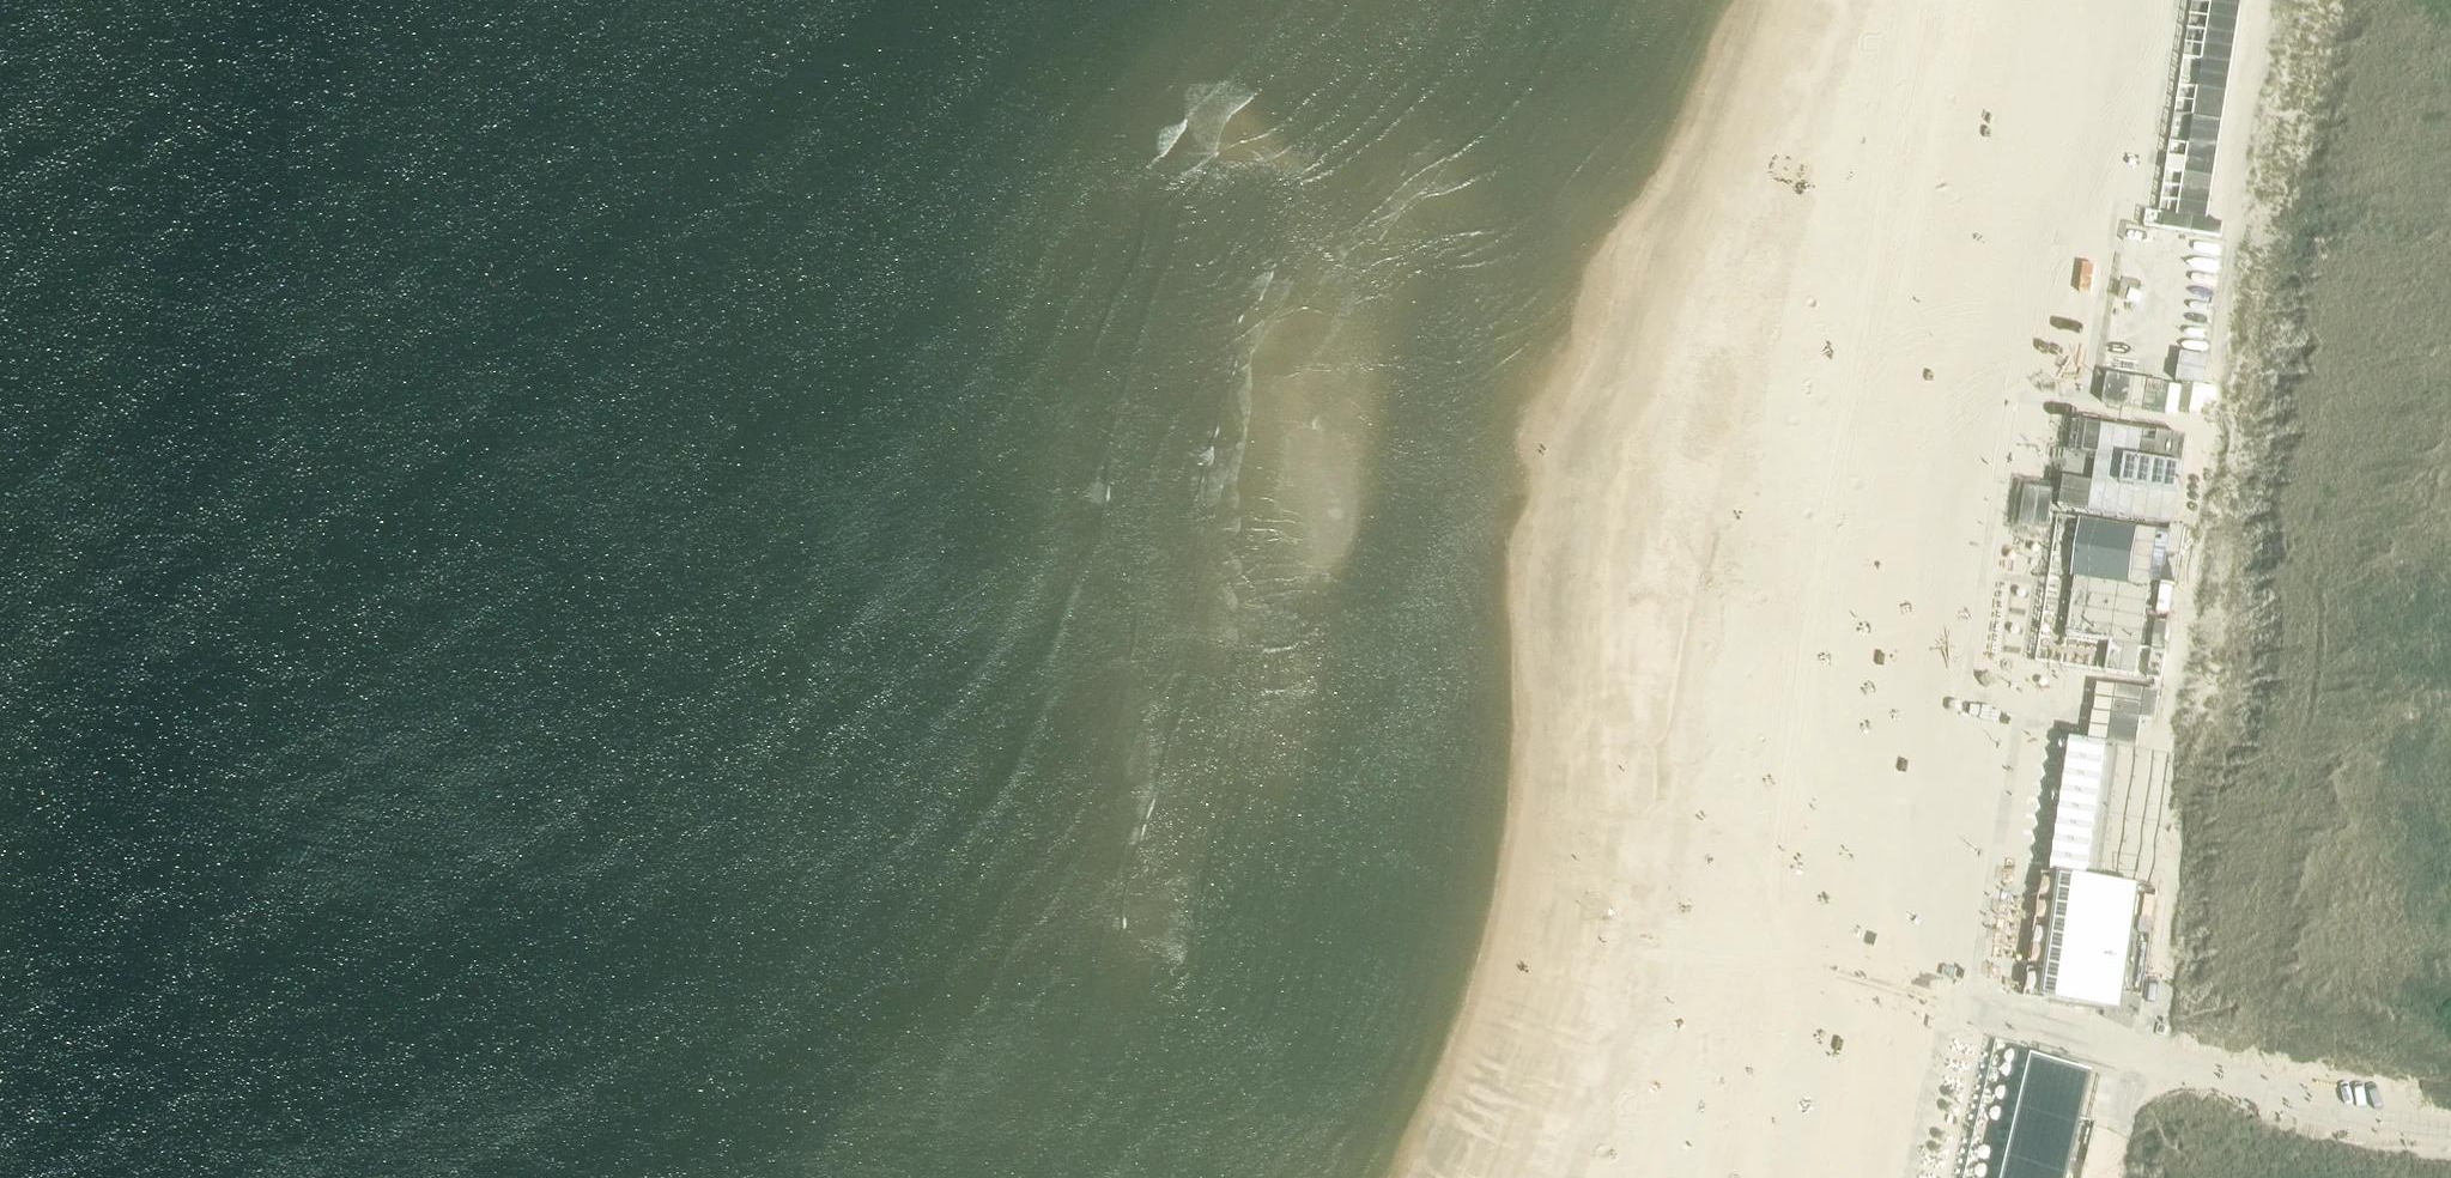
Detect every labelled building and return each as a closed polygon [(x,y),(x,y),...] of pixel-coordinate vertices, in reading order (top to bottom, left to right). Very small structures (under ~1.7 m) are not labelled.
[(2174,685),(2208,448),(2094,432),(2061,669),(2174,685)] [(2061,878),(2043,997),(2105,1006),(2107,991),(2122,993),(2137,888),(2061,878)] [(2075,1119),(2085,1077),(2071,1074),(2073,1067),(2058,1064),(2056,1071),(2028,1064),(2002,1177),(2061,1177),(2075,1119)]
